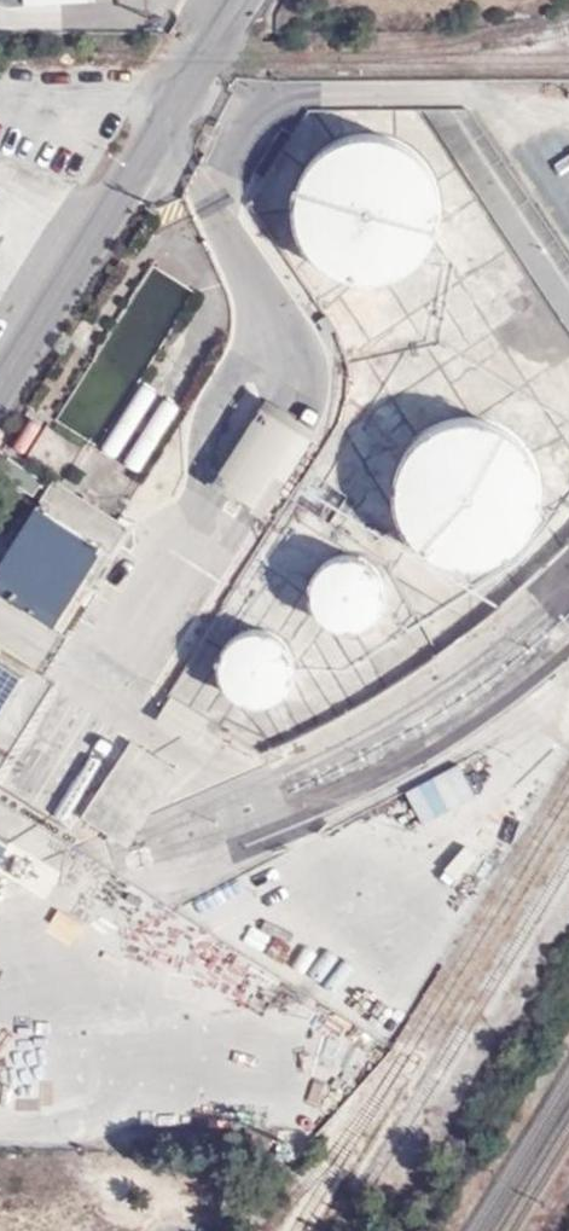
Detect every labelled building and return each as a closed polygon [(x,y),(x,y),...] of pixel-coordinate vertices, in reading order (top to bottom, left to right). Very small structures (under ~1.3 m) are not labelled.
[(309,165),(300,183),(297,205),(301,229),(314,251),(336,269),(366,275),(391,274),(408,264),(423,251),(439,226),(441,203),(437,178),(427,159),(407,143),(386,135),(368,133),(344,137),(325,148),(309,165)] [(556,468),(431,395),(364,510),(489,583),(556,468)] [(317,433),(265,401),(210,486),(261,516),(317,433)] [(52,479),(0,564),(0,593),(61,630),(126,524),(52,479)] [(371,556),(310,559),(314,621),(375,617),(371,556)] [(21,676),(0,663),(0,710),(21,676)] [(172,700),(160,718),(198,740),(209,720),(172,700)] [(175,763),(130,735),(84,812),(129,838),(175,763)] [(460,765),(406,792),(423,826),(477,799),(460,765)] [(8,842),(16,828),(0,818),(0,837),(8,842)]
